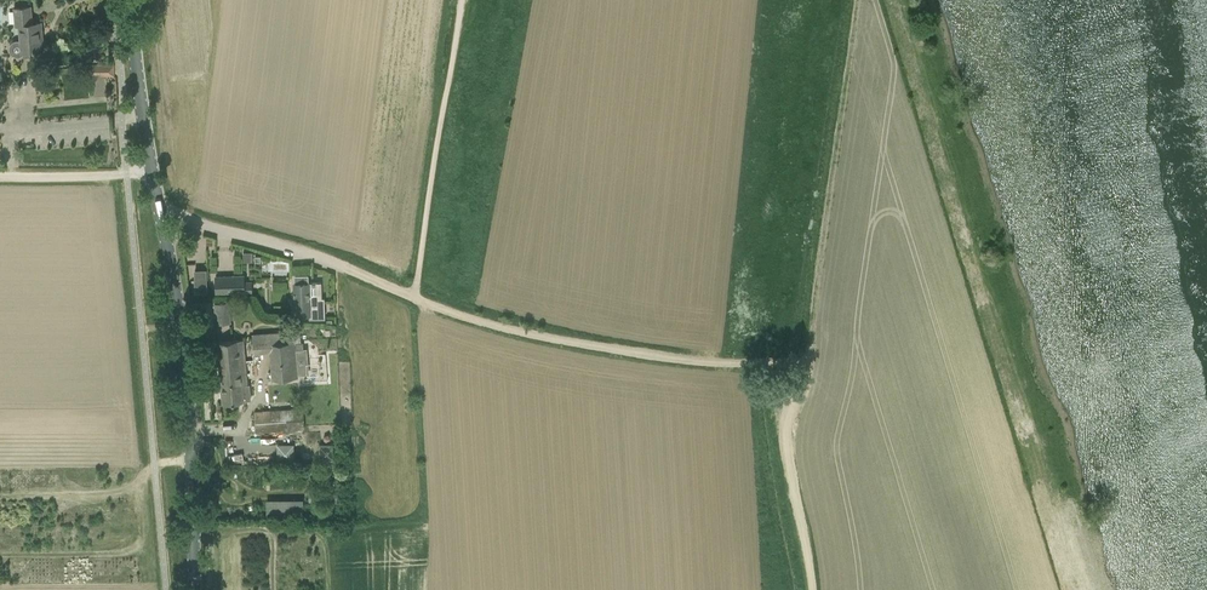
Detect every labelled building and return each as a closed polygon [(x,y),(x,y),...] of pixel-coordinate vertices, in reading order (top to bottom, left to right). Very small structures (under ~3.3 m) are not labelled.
[(20,40),(15,40),(12,42),(10,46),(10,49),(12,53),(15,55),(19,55),(22,54),(25,51),(43,49),(42,38),(40,39),(39,30),(41,30),(40,22),(32,23),(30,6),(13,8),(15,25),(19,25),(20,40)] [(89,75),(102,75),(114,75),(114,64),(89,64),(89,75)] [(191,292),(208,292),(209,268),(192,268),(191,292)] [(216,292),(244,292),(252,291),(252,281),(244,281),(243,274),(215,275),(216,292)] [(309,283),(308,283),(308,275),(295,275),(295,283),(294,283),(295,307),(292,307),(292,315),(310,315),(310,318),(325,317),(325,298),(310,298),(309,283)] [(230,312),(216,314),(217,324),(231,323),(230,312)] [(271,343),(270,332),(252,334),(254,347),(269,346),(272,379),(299,377),(297,359),(308,358),(306,340),(271,343)] [(245,361),(243,339),(217,341),(217,342),(218,342),(220,363),(245,361)] [(245,361),(220,363),(223,403),(244,401),(242,385),(247,385),(245,361)] [(256,433),(306,429),(304,408),(255,411),(256,433)] [(278,443),(278,461),(294,461),(295,443),(278,443)] [(335,457),(335,443),(322,443),(321,457),(335,457)] [(294,519),(293,499),(267,499),(267,519),(294,519)]
